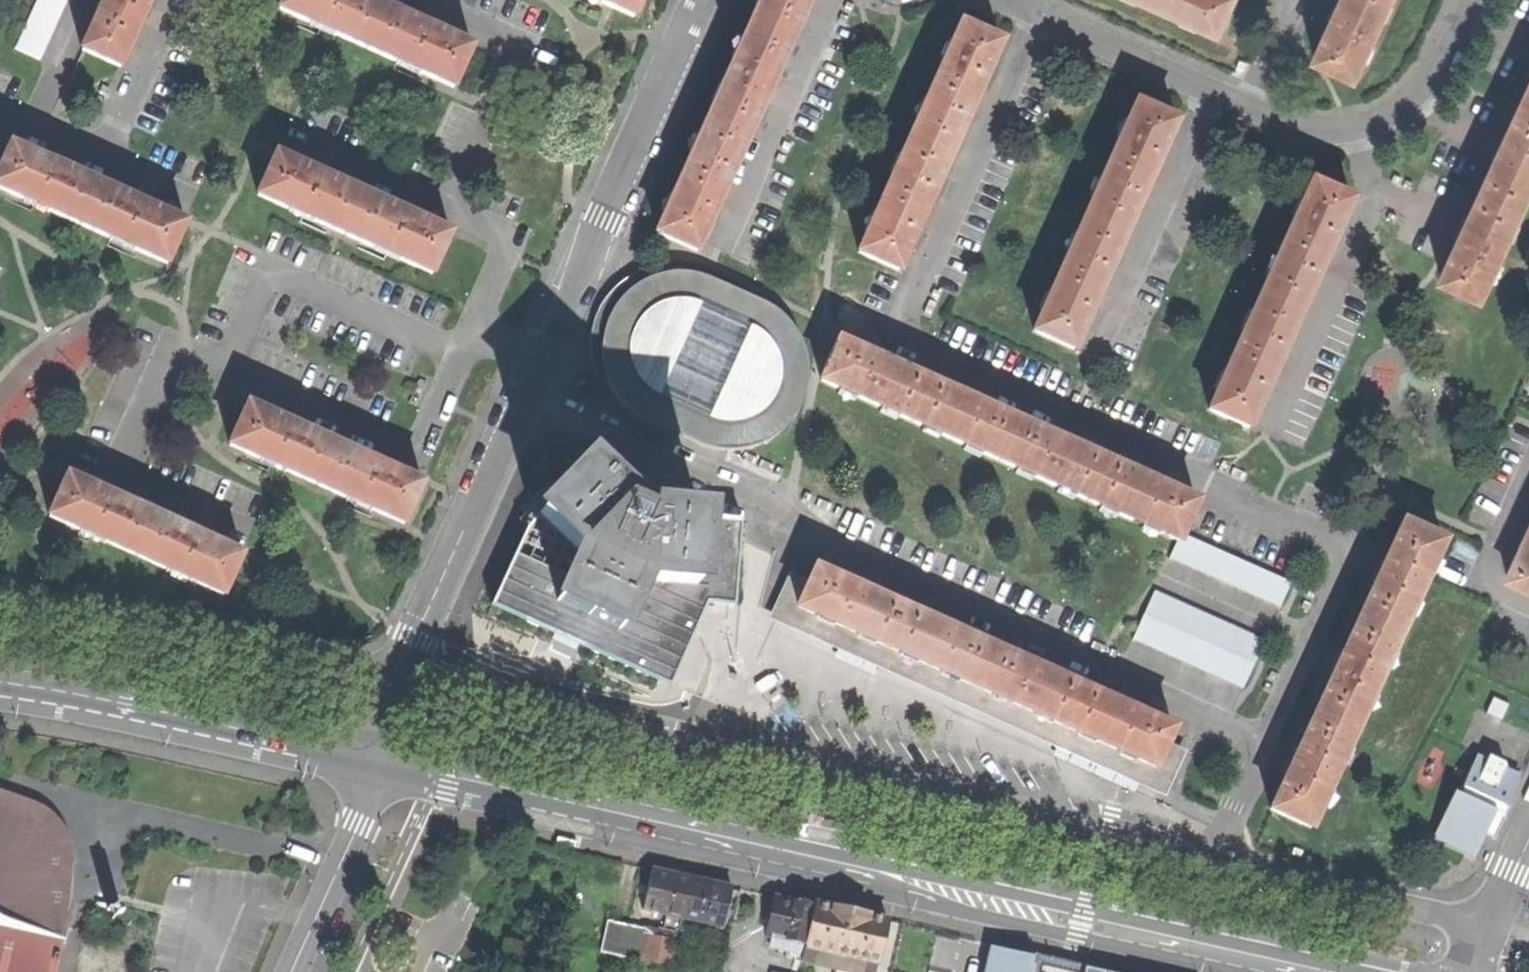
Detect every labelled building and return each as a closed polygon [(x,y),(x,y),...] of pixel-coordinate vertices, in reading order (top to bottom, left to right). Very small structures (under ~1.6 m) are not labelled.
[(45,58),(71,0),(43,0),(22,48),(45,58)] [(83,48),(119,64),(132,36),(130,35),(138,16),(141,17),(144,11),(146,5),(143,4),(145,0),(105,0),(83,48)] [(384,5),(373,0),(282,0),(279,6),(366,45),(384,5)] [(637,0),(604,0),(632,12),(637,0)] [(788,38),(804,3),(809,5),(811,0),(759,0),(750,21),(788,38)] [(1215,24),(1226,0),(1160,0),(1215,24)] [(1349,69),(1381,0),(1331,0),(1330,2),(1325,13),(1329,15),(1312,51),(1349,69)] [(453,84),(471,44),(425,23),(384,5),(366,45),(453,84)] [(788,38),(750,21),(730,66),(707,117),(745,134),(761,97),(766,100),(776,77),(772,75),(788,38)] [(909,134),(947,151),(968,104),(971,106),(976,94),(981,83),(978,82),(998,38),(959,21),(909,134)] [(1521,95),(1528,98),(1528,77),(1521,95)] [(1495,153),(1481,182),(1520,200),(1528,179),(1528,98),(1521,95),(1505,130),(1501,128),(1496,139),(1491,151),(1495,153)] [(1085,214),(1122,230),(1143,184),(1146,186),(1152,174),(1157,163),(1153,161),(1173,117),(1135,100),(1085,214)] [(745,134),(707,117),(682,174),(658,230),(695,246),(715,201),(719,203),(729,179),(726,178),(745,134)] [(897,265),(917,219),(920,220),(925,209),(931,197),(928,196),(947,151),(909,134),(859,249),(897,265)] [(100,178),(56,158),(14,138),(0,168),(0,188),(79,223),(100,178)] [(345,236),(367,188),(324,169),(282,149),(259,196),(345,236)] [(79,223),(164,262),(188,218),(142,198),(100,178),(79,223)] [(1259,292),(1297,309),(1318,263),(1321,264),(1326,252),(1331,242),(1328,240),(1348,195),(1310,178),(1259,292)] [(1520,200),(1481,182),(1468,212),(1463,210),(1458,222),(1453,232),(1457,234),(1440,271),(1480,289),(1520,200)] [(367,188),(345,236),(431,275),(452,230),(410,208),(367,188)] [(1072,344),(1092,297),(1096,299),(1101,287),(1106,276),(1103,274),(1122,230),(1085,214),(1034,328),(1072,344)] [(617,396),(636,411),(683,435),(711,445),(734,447),(749,445),(764,440),(785,424),(805,397),(805,372),(799,339),(785,314),(758,297),(708,275),(678,270),(646,277),(629,290),(617,305),(608,320),(603,333),(601,346),(602,360),(608,378),(617,396)] [(1275,366),(1280,356),(1277,354),(1297,309),(1259,292),(1209,405),(1247,422),(1267,376),(1270,377),(1275,366)] [(910,416),(927,378),(898,365),(900,360),(889,355),(877,350),(875,354),(838,338),(821,377),(910,416)] [(980,402),(982,398),(970,392),(959,387),(957,391),(927,378),(910,416),(1000,456),(1016,418),(980,402)] [(316,483),(336,436),(297,419),(251,397),(230,444),(316,483)] [(1106,457),(1075,444),(1077,440),(1065,435),(1055,430),(1053,434),(1016,418),(1000,456),(1089,495),(1106,457)] [(382,457),(336,436),(316,483),(403,522),(423,477),(382,457)] [(1194,497),(1158,481),(1160,477),(1147,471),(1136,466),(1134,470),(1106,457),(1089,495),(1177,534),(1180,528),(1194,497)] [(534,512),(492,605),(660,681),(689,604),(707,600),(735,603),(739,518),(710,516),(647,511),(634,506),(626,503),(590,467),(551,507),(542,516),(534,512)] [(140,552),(159,508),(113,490),(71,471),(52,513),(140,552)] [(227,590),(245,549),(201,530),(159,508),(140,552),(227,590)] [(1360,616),(1398,634),(1443,538),(1405,521),(1388,558),(1383,556),(1378,567),(1373,578),(1377,580),(1360,616)] [(1509,574),(1528,583),(1528,524),(1520,544),(1522,546),(1509,574)] [(1182,560),(1194,534),(1180,528),(1177,534),(1169,554),(1182,560)] [(1194,534),(1182,560),(1194,565),(1206,539),(1194,534)] [(1208,571),(1219,545),(1206,539),(1194,565),(1208,571)] [(1208,571),(1218,575),(1230,550),(1219,545),(1208,571)] [(1232,582),(1243,556),(1230,550),(1218,575),(1232,582)] [(1255,561),(1243,556),(1232,582),(1243,586),(1255,561)] [(1243,586),(1255,592),(1266,566),(1255,561),(1243,586)] [(791,581),(777,612),(1162,783),(1176,751),(1162,745),(1170,726),(1134,709),(1136,705),(1122,699),(1112,694),(1110,698),(1052,672),(1054,667),(1042,662),(1030,657),(1028,661),(956,630),(959,624),(947,619),(935,614),(933,619),(875,593),(877,588),(865,583),(853,577),(851,582),(815,566),(806,587),(791,581)] [(1255,592),(1268,597),(1279,572),(1266,566),(1255,592)] [(1291,577),(1279,572),(1268,597),(1279,602),(1291,577)] [(1144,609),(1157,614),(1168,590),(1155,584),(1144,609)] [(1157,614),(1170,620),(1181,596),(1168,590),(1157,614)] [(1194,601),(1181,596),(1170,620),(1182,626),(1194,601)] [(1194,631),(1205,607),(1194,601),(1182,626),(1194,631)] [(1207,637),(1218,612),(1205,607),(1194,631),(1207,637)] [(1146,640),(1157,614),(1144,609),(1133,634),(1146,640)] [(1218,641),(1229,617),(1218,612),(1207,637),(1218,641)] [(1157,614),(1146,640),(1158,646),(1170,620),(1157,614)] [(1354,728),(1398,634),(1360,616),(1343,653),(1338,651),(1333,661),(1328,673),(1333,675),(1316,710),(1354,728)] [(1218,641),(1230,647),(1241,622),(1229,617),(1218,641)] [(1182,626),(1170,620),(1158,646),(1171,651),(1182,626)] [(1254,628),(1241,622),(1230,647),(1243,653),(1254,628)] [(1171,651),(1182,656),(1194,631),(1182,626),(1171,651)] [(1243,653),(1254,658),(1265,633),(1254,628),(1243,653)] [(1207,637),(1194,631),(1182,656),(1195,662),(1207,637)] [(1195,662),(1206,667),(1218,641),(1207,637),(1195,662)] [(1230,647),(1218,641),(1206,667),(1218,672),(1230,647)] [(1231,678),(1243,653),(1230,647),(1218,672),(1231,678)] [(1231,678),(1243,683),(1254,658),(1243,653),(1231,678)] [(1288,769),(1271,805),(1309,823),(1354,728),(1316,710),(1299,747),(1294,745),(1289,757),(1284,767),(1288,769)] [(1459,842),(1475,850),(1494,807),(1505,811),(1508,804),(1506,802),(1519,771),(1504,765),(1507,758),(1488,749),(1486,755),(1478,752),(1460,791),(1456,789),(1436,832),(1446,837),(1459,842)] [(0,971),(58,971),(64,944),(55,942),(56,888),(55,866),(52,856),(44,841),(33,827),(24,818),(0,807),(0,971)] [(771,814),(770,818),(791,821),(793,813),(777,810),(771,810),(771,814)] [(1446,837),(1436,832),(1430,829),(1419,838),(1427,850),(1430,849),(1429,845),(1435,841),(1441,842),(1446,837)] [(581,844),(582,840),(561,837),(560,845),(575,847),(581,848),(581,844)] [(684,916),(693,877),(672,872),(654,868),(645,907),(684,916)] [(721,924),(730,885),(711,881),(693,877),(684,916),(721,924)] [(775,896),(766,934),(772,936),(770,944),(803,952),(805,945),(805,943),(813,905),(792,900),(775,896)] [(75,902),(69,930),(84,933),(90,906),(75,902)] [(852,971),(875,971),(889,922),(846,912),(813,905),(805,943),(805,945),(803,952),(801,960),(852,971)] [(608,920),(601,950),(672,966),(678,942),(645,935),(646,928),(608,920)] [(1089,962),(994,944),(989,971),(1040,971),(1043,960),(1088,969),(1089,962)]
